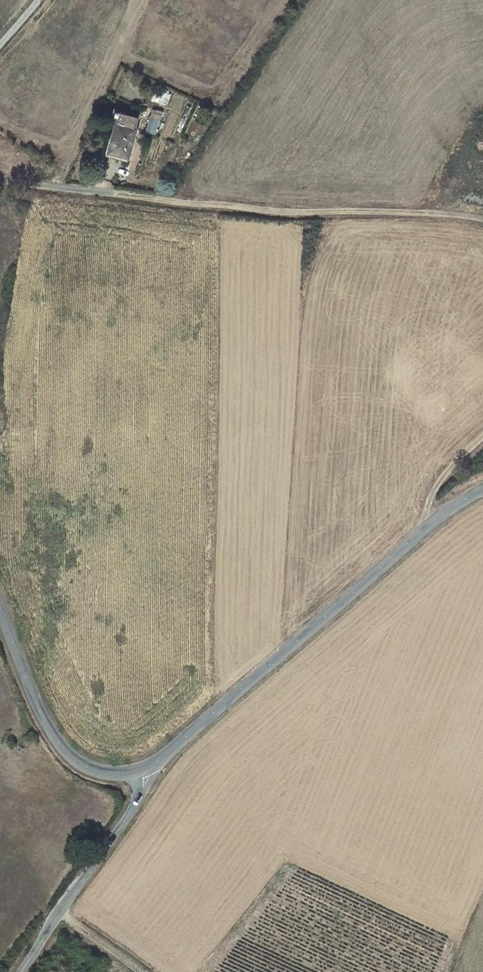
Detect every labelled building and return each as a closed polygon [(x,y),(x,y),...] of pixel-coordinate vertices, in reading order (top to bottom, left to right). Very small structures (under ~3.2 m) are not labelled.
[(156,135),(162,115),(153,112),(147,132),(156,135)] [(129,159),(130,158),(137,130),(117,124),(108,153),(129,159)]
